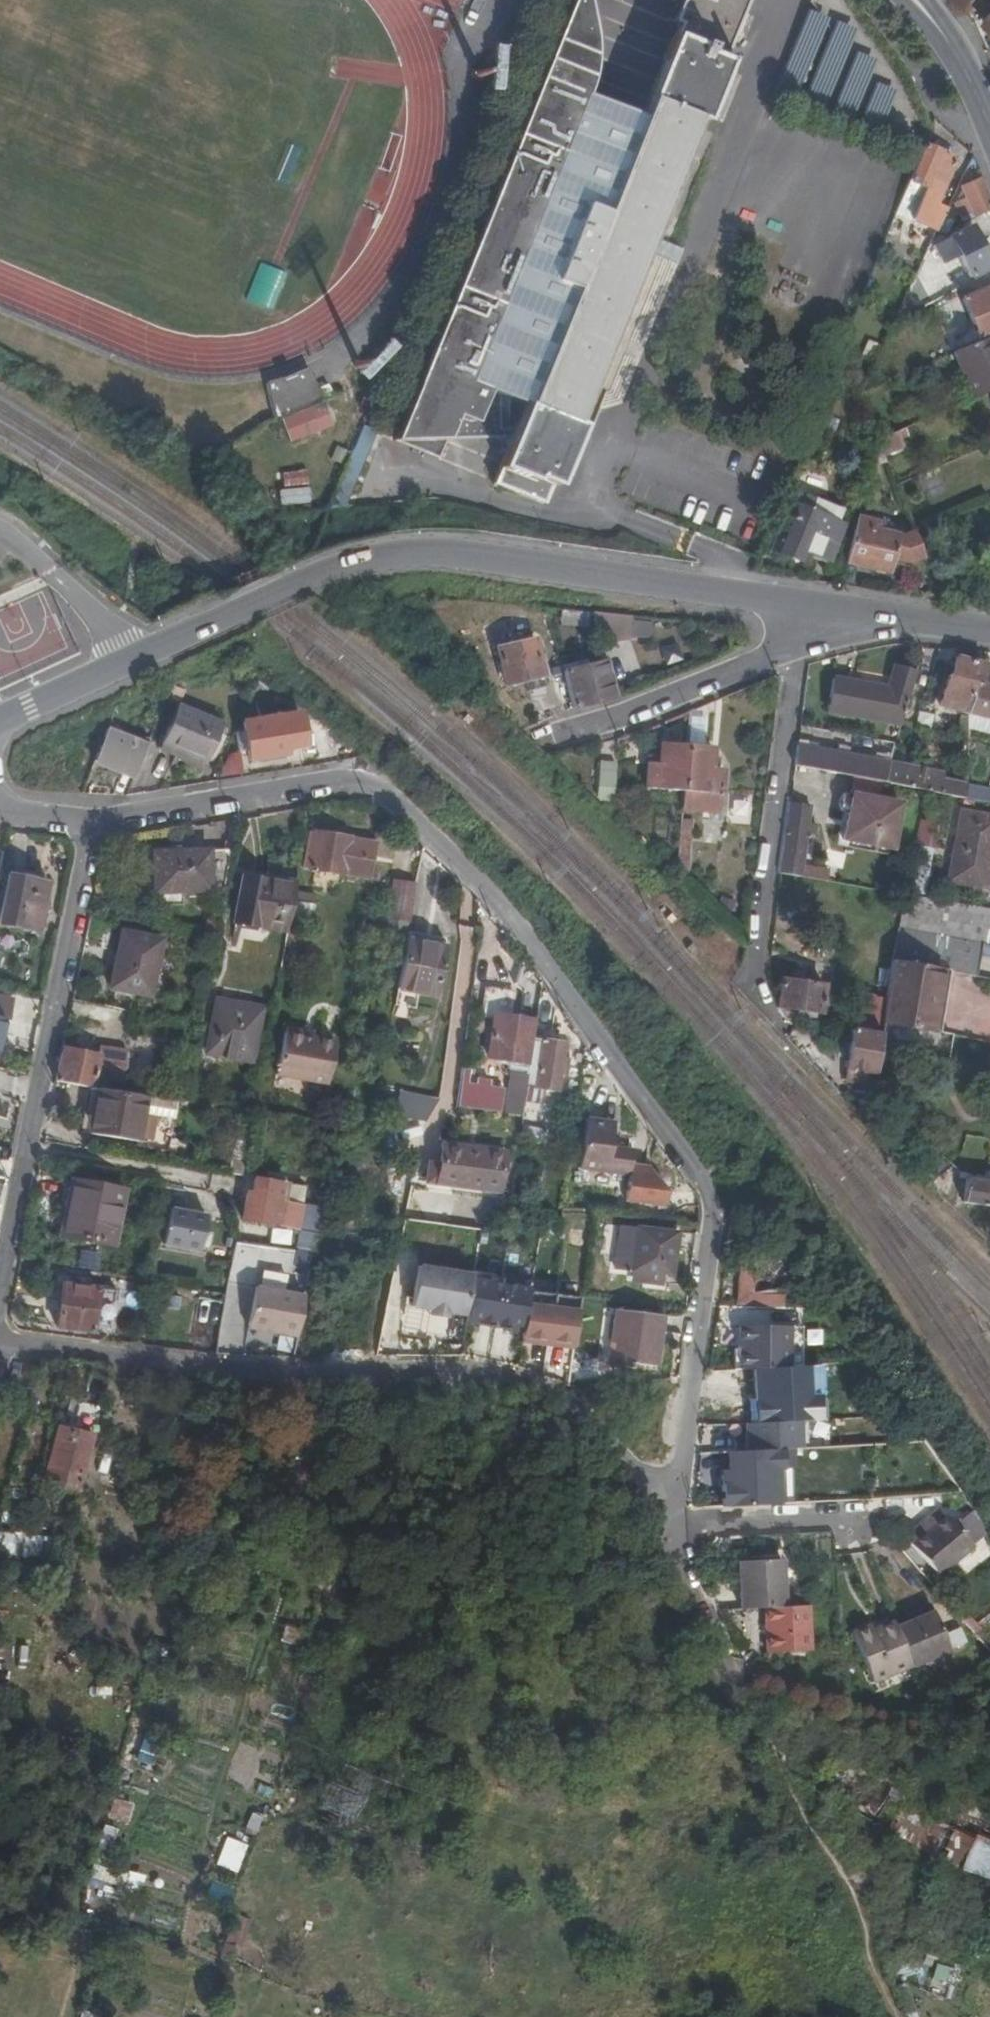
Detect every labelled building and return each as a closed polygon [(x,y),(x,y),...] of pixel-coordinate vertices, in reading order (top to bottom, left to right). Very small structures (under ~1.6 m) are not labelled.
[(674,22),(680,24),(675,37),(673,37),(667,52),(666,52),(641,115),(585,92),(584,6),(570,4),(509,153),(393,441),(438,459),(446,439),(451,427),(498,428),(499,399),(521,408),(513,428),(509,439),(503,452),(505,453),(498,468),(499,469),(493,484),(543,504),(551,486),(554,487),(559,475),(560,475),(574,441),(573,440),(578,428),(573,426),(698,120),(703,122),(708,110),(709,110),(723,74),(723,73),(727,62),(723,60),(747,0),(683,0),(674,22)] [(670,20),(674,22),(683,0),(672,0),(670,20)] [(776,96),(788,101),(819,23),(821,17),(810,13),(776,96)] [(819,23),(788,101),(795,103),(829,21),(821,17),(819,23)] [(802,106),(823,115),(856,31),(837,23),(802,106)] [(830,117),(850,126),(876,61),(856,53),(830,117)] [(857,128),(877,137),(895,92),(875,85),(857,128)] [(912,133),(892,126),(887,140),(907,148),(912,133)] [(933,229),(942,206),(938,205),(942,195),(935,192),(939,182),(945,184),(953,162),(940,157),(941,153),(923,147),(897,214),(933,229)] [(980,182),(962,190),(966,200),(955,205),(960,218),(972,214),(973,217),(989,210),(989,206),(980,182)] [(938,231),(949,209),(942,206),(933,229),(938,231)] [(970,229),(951,238),(951,239),(934,248),(943,264),(959,257),(970,278),(989,268),(989,267),(970,229)] [(270,307),(282,282),(260,272),(248,297),(270,307)] [(957,291),(961,300),(989,288),(989,274),(969,285),(957,291)] [(961,300),(979,339),(989,335),(989,288),(961,300)] [(953,353),(974,399),(989,392),(989,338),(953,353)] [(320,400),(307,369),(267,383),(270,400),(273,418),(278,416),(320,400)] [(347,509),(375,431),(360,425),(332,503),(347,509)] [(446,439),(509,439),(513,428),(498,428),(451,427),(446,439)] [(898,432),(878,440),(883,455),(904,447),(898,432)] [(281,472),(283,488),(308,485),(306,469),(281,472)] [(280,489),(280,505),(311,504),(310,488),(280,489)] [(791,506),(811,514),(817,502),(796,494),(791,506)] [(844,527),(811,514),(791,506),(772,550),(806,564),(810,556),(828,563),(844,527)] [(890,573),(892,565),(893,560),(899,536),(879,532),(881,524),(856,518),(846,562),(872,569),(890,573)] [(910,563),(923,558),(915,537),(902,537),(899,536),(893,560),(910,563)] [(910,568),(925,563),(923,558),(910,563),(893,560),(892,565),(910,568)] [(980,564),(983,588),(989,587),(989,560),(980,564)] [(846,562),(845,567),(871,573),(872,569),(846,562)] [(627,631),(628,616),(593,612),(596,627),(627,631)] [(546,685),(535,640),(497,648),(506,685),(526,680),(528,689),(546,685)] [(981,685),(985,666),(959,658),(960,654),(947,650),(941,675),(945,676),(937,705),(953,709),(950,718),(970,723),(972,714),(989,719),(989,688),(981,685)] [(563,672),(580,667),(578,660),(561,664),(563,672)] [(572,708),(614,698),(606,661),(580,667),(563,672),(572,708)] [(902,723),(918,669),(895,665),(890,688),(835,678),(830,710),(902,723)] [(206,762),(208,756),(218,733),(222,723),(176,704),(161,743),(187,754),(202,760),(206,762)] [(303,746),(297,713),(243,722),(250,760),(285,755),(284,749),(303,746)] [(134,776),(149,739),(109,723),(94,760),(134,776)] [(218,733),(208,756),(214,758),(223,735),(218,733)] [(688,790),(689,747),(665,746),(664,765),(653,766),(653,789),(688,790)] [(798,746),(795,766),(857,777),(884,783),(885,783),(890,763),(798,746)] [(714,747),(689,747),(688,790),(688,799),(723,799),(724,791),(726,791),(725,768),(714,768),(714,747)] [(200,766),(202,760),(187,754),(185,760),(200,766)] [(890,763),(885,783),(926,791),(963,797),(966,780),(957,779),(957,783),(929,778),(930,771),(890,763)] [(599,790),(615,790),(616,764),(599,764),(599,790)] [(857,777),(854,795),(881,800),(884,783),(857,777)] [(964,800),(988,803),(989,790),(966,786),(964,800)] [(615,800),(615,790),(599,790),(598,800),(615,800)] [(872,846),(888,849),(894,850),(901,804),(881,800),(854,795),(845,793),(840,795),(839,809),(841,812),(848,813),(847,820),(876,825),(873,841),(872,846)] [(790,803),(781,873),(828,881),(829,871),(802,866),(806,835),(808,822),(810,805),(790,803)] [(687,804),(679,870),(691,870),(698,805),(687,804)] [(888,855),(888,849),(872,846),(873,841),(845,837),(847,820),(848,813),(841,812),(837,846),(888,855)] [(989,863),(989,818),(961,812),(950,880),(983,886),(986,871),(989,872),(989,863)] [(932,848),(935,822),(918,820),(916,846),(932,848)] [(815,823),(808,822),(806,835),(814,836),(815,823)] [(309,867),(368,877),(373,841),(347,837),(347,835),(315,830),(315,831),(310,830),(306,852),(311,853),(309,867)] [(210,850),(155,850),(156,890),(184,889),(184,892),(210,891),(210,881),(210,850)] [(231,850),(210,850),(210,881),(225,881),(231,850)] [(927,869),(912,866),(907,895),(923,898),(927,869)] [(287,930),(296,881),(243,873),(234,921),(287,930)] [(385,917),(410,922),(417,878),(392,873),(385,917)] [(46,883),(8,874),(0,915),(0,923),(36,931),(46,883)] [(975,907),(989,909),(989,895),(978,893),(975,907)] [(905,895),(893,960),(893,963),(944,971),(976,976),(981,946),(986,947),(989,923),(989,909),(975,907),(923,898),(907,895),(905,895)] [(160,938),(121,930),(111,986),(150,993),(160,938)] [(447,945),(409,938),(408,946),(446,952),(447,945)] [(408,946),(399,994),(438,1001),(446,952),(408,946)] [(944,971),(893,963),(882,1021),(933,1030),(944,971)] [(778,1006),(786,1019),(799,1021),(800,1011),(821,1013),(825,985),(782,979),(778,1006)] [(534,1036),(536,1020),(513,1016),(515,990),(488,985),(486,1001),(485,1013),(495,1014),(490,1056),(530,1061),(534,1036)] [(262,1005),(218,998),(208,1050),(253,1059),(262,1005)] [(2,1019),(8,1020),(12,1001),(0,999),(0,1028),(2,1019)] [(284,1026),(283,1031),(312,1036),(313,1030),(284,1026)] [(849,1069),(876,1072),(880,1043),(881,1032),(854,1029),(849,1069)] [(312,1036),(283,1031),(276,1073),(327,1082),(335,1040),(312,1036)] [(565,1041),(534,1036),(530,1061),(529,1071),(528,1084),(530,1084),(530,1092),(556,1095),(556,1088),(559,1088),(560,1074),(567,1075),(567,1064),(562,1064),(565,1041)] [(61,1054),(56,1082),(93,1087),(94,1079),(124,1083),(126,1068),(152,1073),(153,1055),(136,1054),(100,1048),(99,1055),(78,1052),(77,1057),(61,1054)] [(514,1100),(525,1101),(528,1084),(529,1071),(518,1069),(514,1100)] [(847,1082),(874,1086),(876,1072),(849,1069),(847,1082)] [(458,1106),(501,1111),(504,1086),(488,1084),(489,1073),(462,1070),(458,1106)] [(97,1089),(90,1088),(82,1129),(89,1130),(97,1089)] [(97,1089),(89,1130),(135,1139),(144,1095),(97,1089)] [(439,1097),(401,1090),(395,1114),(425,1119),(439,1097)] [(167,1145),(176,1099),(144,1095),(135,1139),(167,1145)] [(613,1147),(615,1123),(588,1120),(582,1170),(632,1176),(635,1150),(613,1147)] [(550,1131),(526,1127),(523,1143),(548,1147),(550,1131)] [(457,1186),(464,1187),(470,1149),(444,1147),(441,1166),(440,1177),(457,1179),(457,1186)] [(939,1171),(947,1163),(933,1148),(924,1157),(939,1171)] [(470,1149),(464,1187),(504,1191),(508,1154),(470,1149)] [(440,1177),(441,1166),(432,1165),(429,1183),(439,1184),(440,1177)] [(439,1184),(457,1186),(457,1179),(440,1177),(439,1184)] [(317,1230),(320,1208),(302,1205),(284,1202),(286,1184),(255,1178),(253,1193),(248,1192),(245,1218),(303,1228),(317,1230)] [(989,1207),(989,1183),(967,1179),(964,1203),(989,1207)] [(119,1191),(73,1183),(65,1238),(110,1245),(119,1191)] [(284,1202),(302,1205),(305,1186),(286,1184),(284,1202)] [(200,1250),(207,1214),(172,1208),(165,1244),(200,1250)] [(313,1251),(317,1230),(303,1228),(300,1250),(313,1251)] [(678,1232),(637,1228),(632,1270),(635,1270),(634,1276),(651,1277),(651,1283),(660,1283),(661,1274),(673,1275),(678,1232)] [(796,1307),(797,1295),(784,1295),(785,1272),(785,1258),(751,1256),(751,1264),(738,1264),(736,1303),(796,1307)] [(448,1317),(468,1320),(475,1278),(419,1268),(412,1311),(431,1314),(448,1317)] [(805,1296),(807,1274),(785,1272),(784,1295),(797,1295),(805,1296)] [(103,1325),(107,1288),(61,1285),(57,1329),(93,1332),(94,1325),(103,1325)] [(249,1327),(298,1334),(305,1295),(257,1287),(249,1327)] [(531,1298),(523,1345),(573,1351),(579,1304),(531,1298)] [(662,1313),(616,1309),(609,1363),(633,1365),(633,1361),(656,1363),(662,1313)] [(788,1326),(742,1326),(742,1368),(789,1367),(788,1326)] [(49,1465),(85,1475),(101,1410),(71,1403),(65,1428),(58,1427),(49,1465)] [(28,1454),(46,1459),(58,1411),(40,1407),(35,1427),(30,1426),(27,1439),(32,1441),(28,1454)] [(804,1420),(745,1423),(746,1450),(805,1447),(804,1420)] [(940,1584),(972,1554),(944,1525),(923,1545),(917,1538),(907,1549),(940,1584)] [(755,1604),(773,1604),(771,1556),(730,1556),(730,1605),(755,1604)] [(889,1621),(910,1664),(946,1647),(946,1645),(948,1645),(956,1641),(958,1644),(963,1642),(946,1606),(930,1613),(924,1599),(907,1607),(909,1612),(889,1621)] [(796,1603),(773,1604),(755,1604),(756,1649),(797,1648),(796,1603)] [(871,1682),(910,1664),(889,1621),(869,1630),(867,1626),(849,1634),(871,1682)] [(869,1771),(852,1809),(889,1826),(898,1804),(906,1787),(869,1771)] [(945,1793),(933,1822),(945,1826),(972,1839),(974,1835),(989,1841),(989,1811),(945,1793)] [(105,1818),(126,1826),(135,1804),(113,1796),(105,1818)] [(915,1850),(932,1858),(945,1826),(933,1822),(898,1804),(889,1826),(886,1832),(916,1847),(915,1850)] [(972,1839),(945,1826),(932,1858),(957,1869),(972,1839)] [(974,1835),(972,1839),(957,1869),(989,1881),(989,1841),(974,1835)] [(239,1943),(243,1917),(233,1915),(228,1941),(239,1943)] [(899,1946),(885,1949),(890,1974),(920,1968),(919,1962),(919,1961),(915,1942),(899,1945),(899,1946)] [(931,1989),(945,1991),(949,1965),(935,1963),(931,1989)]
